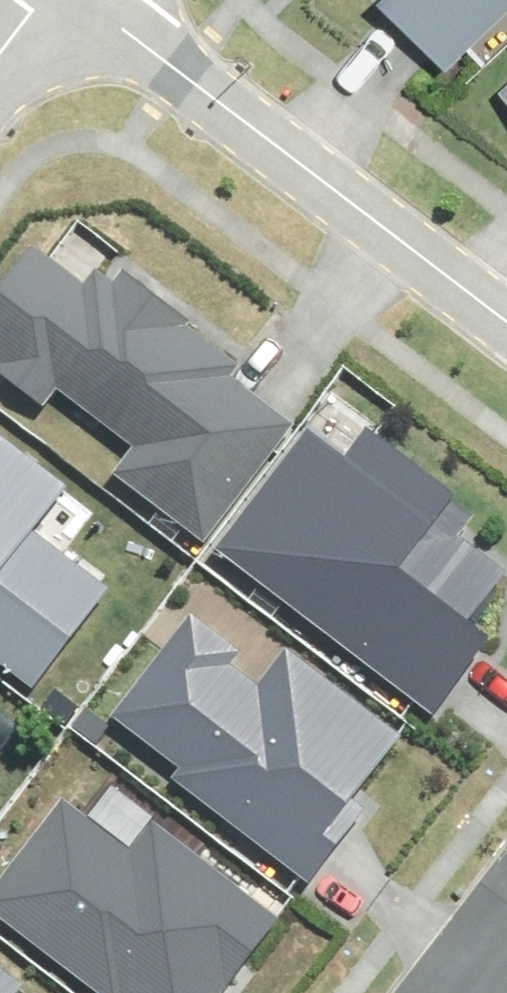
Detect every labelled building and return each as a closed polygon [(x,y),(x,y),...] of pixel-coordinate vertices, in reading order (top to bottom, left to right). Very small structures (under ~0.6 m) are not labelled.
[(445,50),(498,0),(397,0),(445,50)] [(0,299),(0,337),(9,344),(0,356),(0,372),(51,410),(70,383),(130,428),(106,460),(203,531),(297,405),(242,365),(249,355),(132,268),(112,294),(42,243),(0,299)] [(34,663),(109,564),(35,508),(65,468),(0,419),(0,638),(34,663)] [(218,537),(438,709),(488,645),(465,627),(506,573),(506,559),(471,531),(478,510),(368,424),(344,455),(306,425),(218,537)] [(194,603),(112,711),(316,864),(366,798),(356,790),(403,729),(281,637),(255,670),(235,655),(246,642),(194,603)] [(0,890),(0,902),(114,992),(219,992),(280,917),(162,823),(144,847),(77,794),(0,890)] [(30,980),(0,958),(0,992),(20,992),(30,980)]
